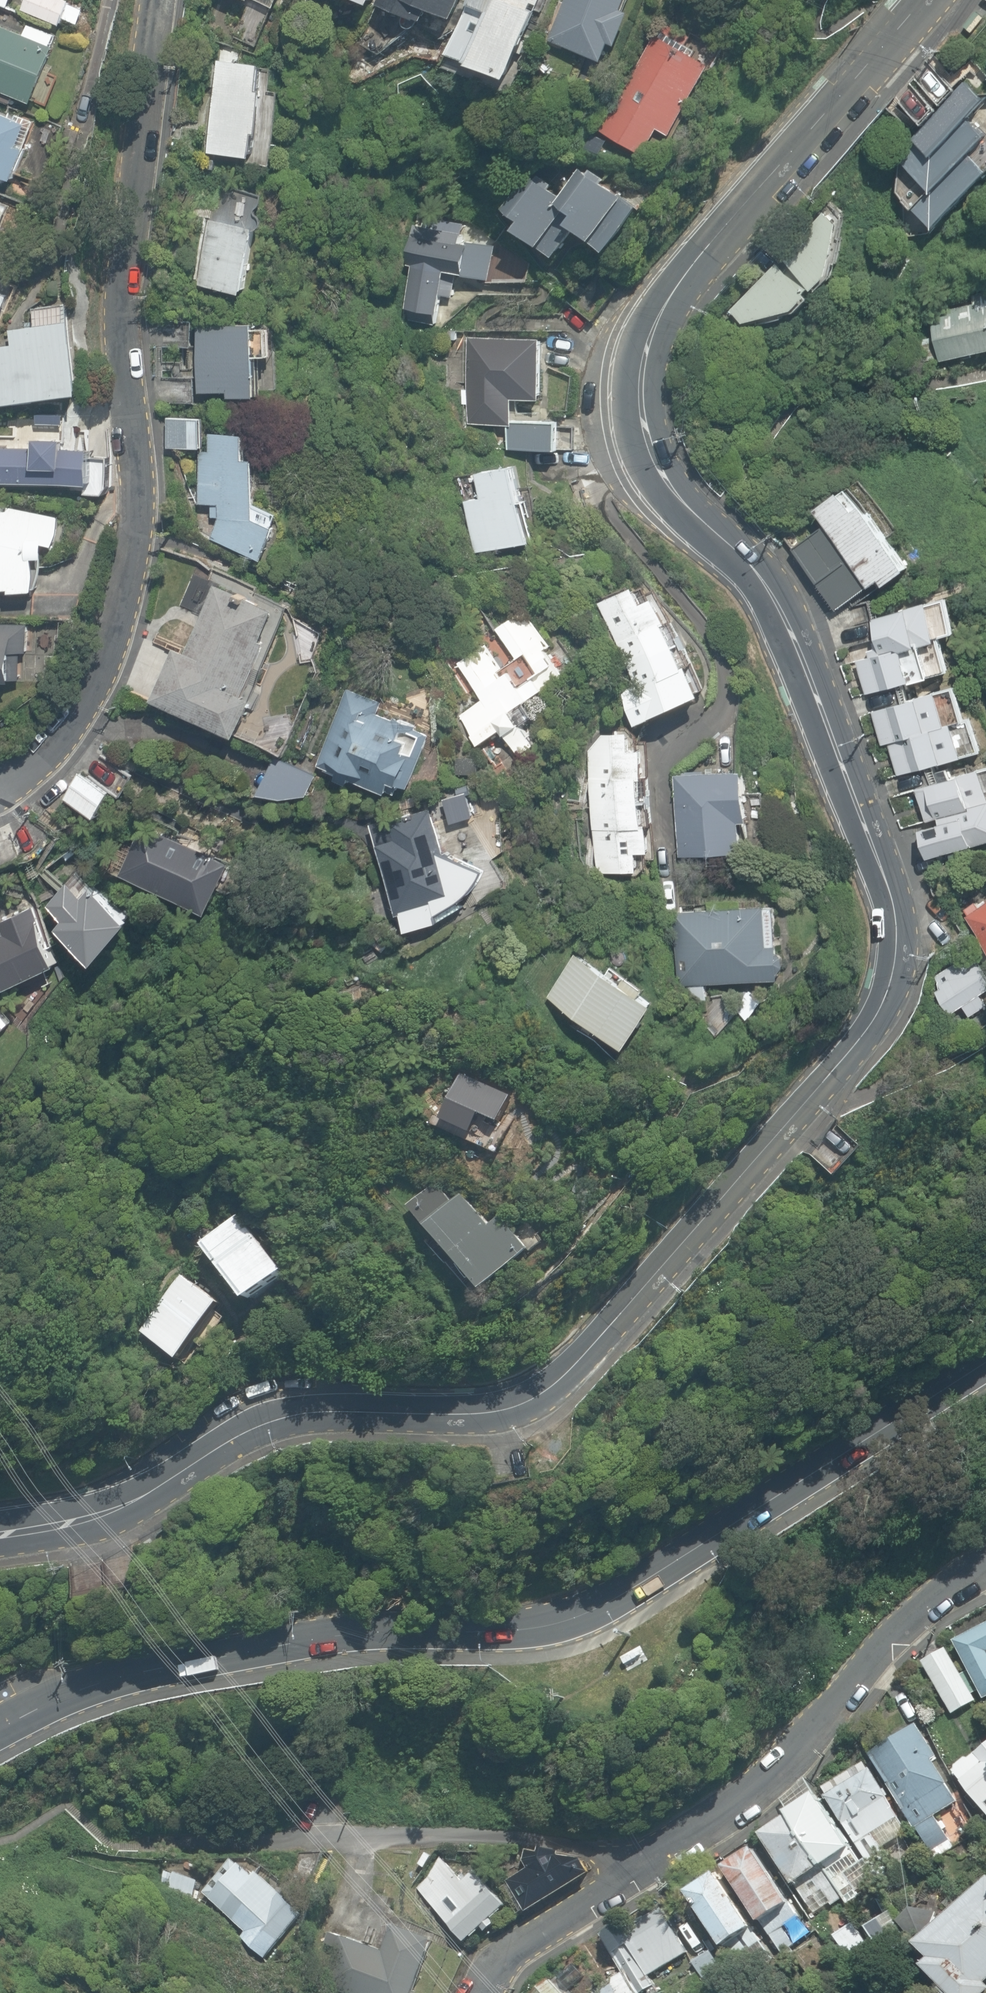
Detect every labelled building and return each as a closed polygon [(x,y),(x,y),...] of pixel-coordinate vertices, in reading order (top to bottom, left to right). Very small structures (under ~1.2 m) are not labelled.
[(279,9),(283,0),(257,0),(279,9)] [(451,34),(464,0),(379,0),(377,5),(451,34)] [(452,58),(519,83),(549,0),(474,0),(452,58)] [(556,37),(615,61),(635,0),(569,0),(556,37)] [(0,24),(0,91),(42,106),(61,48),(0,24)] [(712,58),(658,27),(606,131),(645,153),(657,131),(673,138),(712,58)] [(268,65),(219,60),(209,153),(258,158),(268,65)] [(966,77),(897,153),(930,185),(915,199),(931,223),(985,167),(985,132),(968,115),(984,93),(966,77)] [(0,106),(0,171),(17,178),(39,121),(0,106)] [(650,210),(585,169),(568,196),(537,177),(514,213),(532,224),(525,235),(568,262),(585,236),(619,258),(650,210)] [(0,196),(0,223),(9,200),(0,196)] [(263,217),(211,206),(195,278),(247,289),(263,217)] [(844,227),(832,213),(787,261),(825,295),(837,281),(844,227)] [(494,282),(500,241),(475,238),(474,243),(425,237),(418,284),(390,280),(386,307),(441,315),(448,267),(471,270),(470,279),(494,282)] [(782,265),(740,312),(753,324),(805,313),(819,300),(782,265)] [(931,307),(941,356),(985,347),(985,296),(931,307)] [(76,308),(42,314),(44,326),(12,331),(14,341),(0,343),(0,412),(91,397),(76,308)] [(263,320),(202,323),(206,397),(267,394),(263,320)] [(547,330),(469,328),(466,414),(519,416),(520,392),(545,392),(547,330)] [(565,424),(516,423),(515,450),(566,451),(565,424)] [(253,459),(252,433),(212,432),(206,507),(217,509),(214,544),(272,563),(284,519),(263,506),(265,459),(253,459)] [(0,444),(0,479),(94,479),(94,446),(67,446),(67,435),(33,435),(33,444),(0,444)] [(527,464),(483,470),(487,497),(471,499),(479,548),(538,539),(527,464)] [(915,564),(856,479),(818,503),(826,519),(869,575),(873,586),(886,576),(890,582),(915,564)] [(0,500),(0,585),(11,584),(11,589),(36,588),(34,555),(47,555),(58,541),(58,512),(0,500)] [(869,575),(826,519),(792,544),(835,601),(869,575)] [(647,592),(640,577),(599,596),(638,681),(623,688),(637,720),(705,689),(658,587),(647,592)] [(285,606),(219,579),(191,649),(176,643),(154,697),(245,734),(259,697),(250,693),(285,606)] [(566,671),(524,602),(494,619),(513,649),(498,658),(487,640),(458,658),(481,696),(460,709),(482,746),(507,731),(522,755),(538,745),(526,724),(539,716),(526,696),(566,671)] [(936,604),(876,619),(885,653),(910,647),(945,638),(936,604)] [(25,680),(28,619),(0,619),(0,679),(25,680)] [(919,679),(910,647),(885,653),(862,660),(870,692),(919,679)] [(383,697),(348,683),(317,760),(404,794),(431,727),(379,706),(383,697)] [(954,726),(944,691),(887,707),(897,740),(904,738),(954,726)] [(971,757),(961,724),(954,726),(904,738),(914,773),(971,757)] [(655,736),(590,733),(597,888),(658,885),(655,736)] [(322,776),(280,758),(266,793),(290,799),(316,794),(322,776)] [(932,785),(941,818),(985,805),(985,769),(932,785)] [(749,774),(681,775),(687,866),(756,860),(749,774)] [(72,801),(106,822),(120,795),(85,775),(72,801)] [(941,818),(943,825),(922,830),(932,860),(985,847),(985,805),(941,818)] [(236,854),(142,816),(119,871),(213,909),(236,854)] [(430,825),(384,840),(412,934),(445,922),(443,914),(473,895),(487,871),(441,853),(430,825)] [(63,926),(104,960),(139,918),(98,884),(89,896),(70,880),(51,903),(69,918),(63,926)] [(985,943),(985,903),(980,908),(975,901),(962,910),(985,943)] [(9,990),(62,964),(40,919),(44,918),(37,905),(1,923),(3,927),(0,929),(0,971),(9,990)] [(674,912),(679,1000),(706,998),(705,985),(779,981),(779,973),(785,967),(785,958),(778,953),(778,945),(775,945),(773,907),(674,912)] [(972,1016),(985,1007),(985,1003),(981,995),(985,992),(985,973),(981,966),(985,963),(985,952),(977,958),(973,952),(935,977),(942,987),(938,990),(953,1013),(965,1005),(972,1016)] [(599,1028),(629,1046),(655,1004),(642,996),(647,987),(610,965),(605,972),(576,954),(550,996),(589,1020),(585,1027),(595,1033),(599,1028)] [(735,1009),(748,1019),(763,1001),(751,991),(735,1009)] [(407,1207),(483,1292),(529,1251),(499,1217),(489,1226),(461,1196),(452,1204),(434,1183),(407,1207)] [(204,1250),(252,1304),(289,1272),(240,1217),(204,1250)] [(139,1331),(181,1363),(225,1305),(183,1273),(139,1331)] [(955,1641),(985,1700),(985,1625),(955,1641)] [(923,1664),(940,1695),(965,1681),(947,1650),(923,1664)] [(917,1828),(936,1859),(955,1847),(935,1815),(958,1801),(948,1785),(949,1784),(933,1760),(939,1757),(917,1723),(870,1753),(906,1809),(905,1810),(905,1811),(916,1829),(917,1828)] [(951,1769),(985,1818),(985,1744),(951,1769)] [(825,1795),(880,1888),(894,1879),(880,1855),(884,1853),(882,1849),(907,1834),(869,1769),(825,1795)] [(787,1810),(789,1815),(845,1897),(856,1890),(853,1885),(867,1876),(859,1864),(861,1863),(805,1777),(781,1798),(787,1810)] [(845,1897),(789,1815),(762,1833),(796,1885),(813,1910),(829,1900),(832,1906),(845,1897)] [(723,1868),(783,1960),(794,1954),(790,1949),(795,1946),(784,1928),(800,1918),(753,1844),(725,1861),(728,1865),(723,1868)] [(508,1880),(528,1913),(591,1876),(581,1860),(526,1849),(525,1862),(527,1869),(508,1880)] [(425,1868),(432,1856),(425,1852),(418,1864),(425,1868)] [(417,1889),(465,1942),(482,1927),(486,1932),(495,1924),(491,1919),(506,1905),(475,1871),(463,1882),(441,1857),(429,1877),(417,1889)] [(218,1919),(264,1961),(308,1913),(256,1866),(247,1876),(232,1862),(202,1894),(224,1914),(218,1919)] [(167,1891),(191,1899),(198,1879),(174,1870),(167,1891)] [(688,1893),(746,1979),(757,1971),(746,1954),(762,1943),(715,1874),(688,1893)] [(985,1989),(985,1984),(985,1982),(985,1981),(985,1885),(919,1944),(931,1958),(923,1965),(947,1992),(982,1992),(985,1989)] [(646,1992),(660,1992),(650,1976),(688,1953),(661,1907),(628,1927),(624,1921),(600,1935),(623,1972),(609,1978),(614,1984),(601,1990),(602,1992),(645,1992),(646,1992)] [(916,1935),(920,1940),(936,1926),(933,1923),(937,1915),(912,1908),(897,1921),(912,1939),(916,1935)] [(867,1927),(884,1956),(908,1942),(894,1920),(885,1925),(881,1918),(867,1927)] [(344,1992),(418,1992),(437,1939),(394,1925),(385,1951),(329,1932),(325,1944),(338,1949),(325,1986),(344,1992)] [(868,1944),(856,1925),(838,1936),(850,1955),(868,1944)] [(694,1966),(703,1981),(720,1970),(711,1955),(694,1966)] [(551,1981),(538,1992),(562,1992),(551,1981)]
